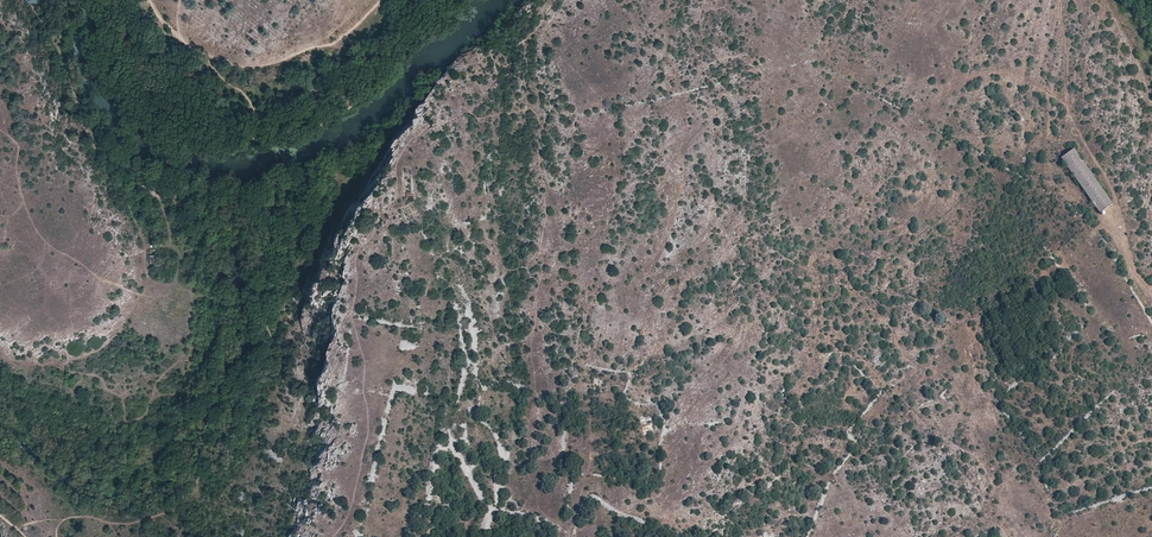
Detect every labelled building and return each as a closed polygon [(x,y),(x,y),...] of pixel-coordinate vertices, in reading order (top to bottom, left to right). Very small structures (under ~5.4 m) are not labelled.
[(1112,204),(1074,149),(1061,159),(1099,213),(1112,204)] [(407,205),(400,208),(410,226),(417,222),(407,205)] [(651,416),(640,418),(644,435),(655,432),(651,416)]
